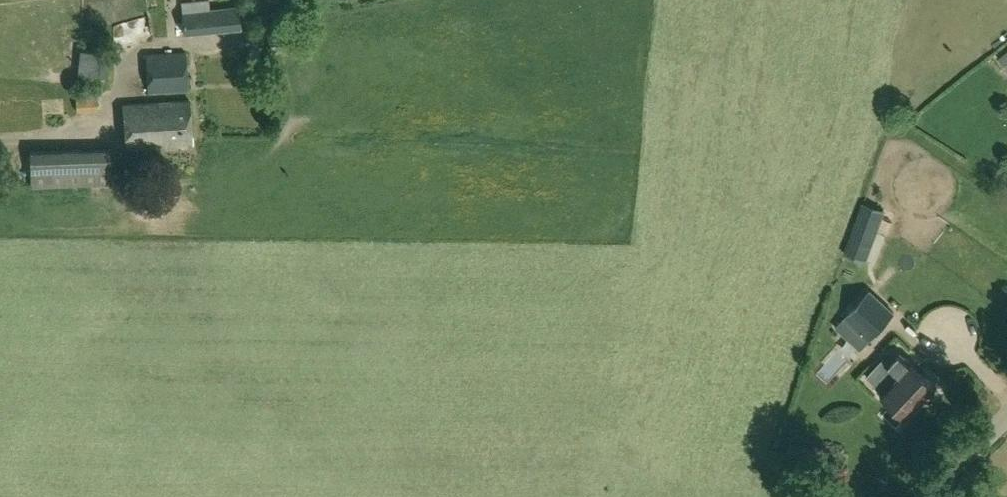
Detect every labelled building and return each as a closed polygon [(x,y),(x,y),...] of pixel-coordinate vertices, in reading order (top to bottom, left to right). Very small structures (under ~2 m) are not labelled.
[(226,8),(181,12),(183,33),(227,29),(226,8)] [(148,87),(148,92),(188,90),(186,51),(146,53),(148,87)] [(126,148),(192,143),(190,100),(123,104),(126,148)] [(110,149),(30,151),(31,186),(111,183),(110,149)] [(871,244),(883,210),(865,203),(852,237),(871,244)] [(894,313),(869,291),(846,316),(871,338),(894,313)] [(933,390),(936,387),(900,353),(885,369),(879,363),(866,376),(880,390),(879,391),(907,418),(925,398),(928,401),(932,401),(936,396),(936,392),(933,390)]
